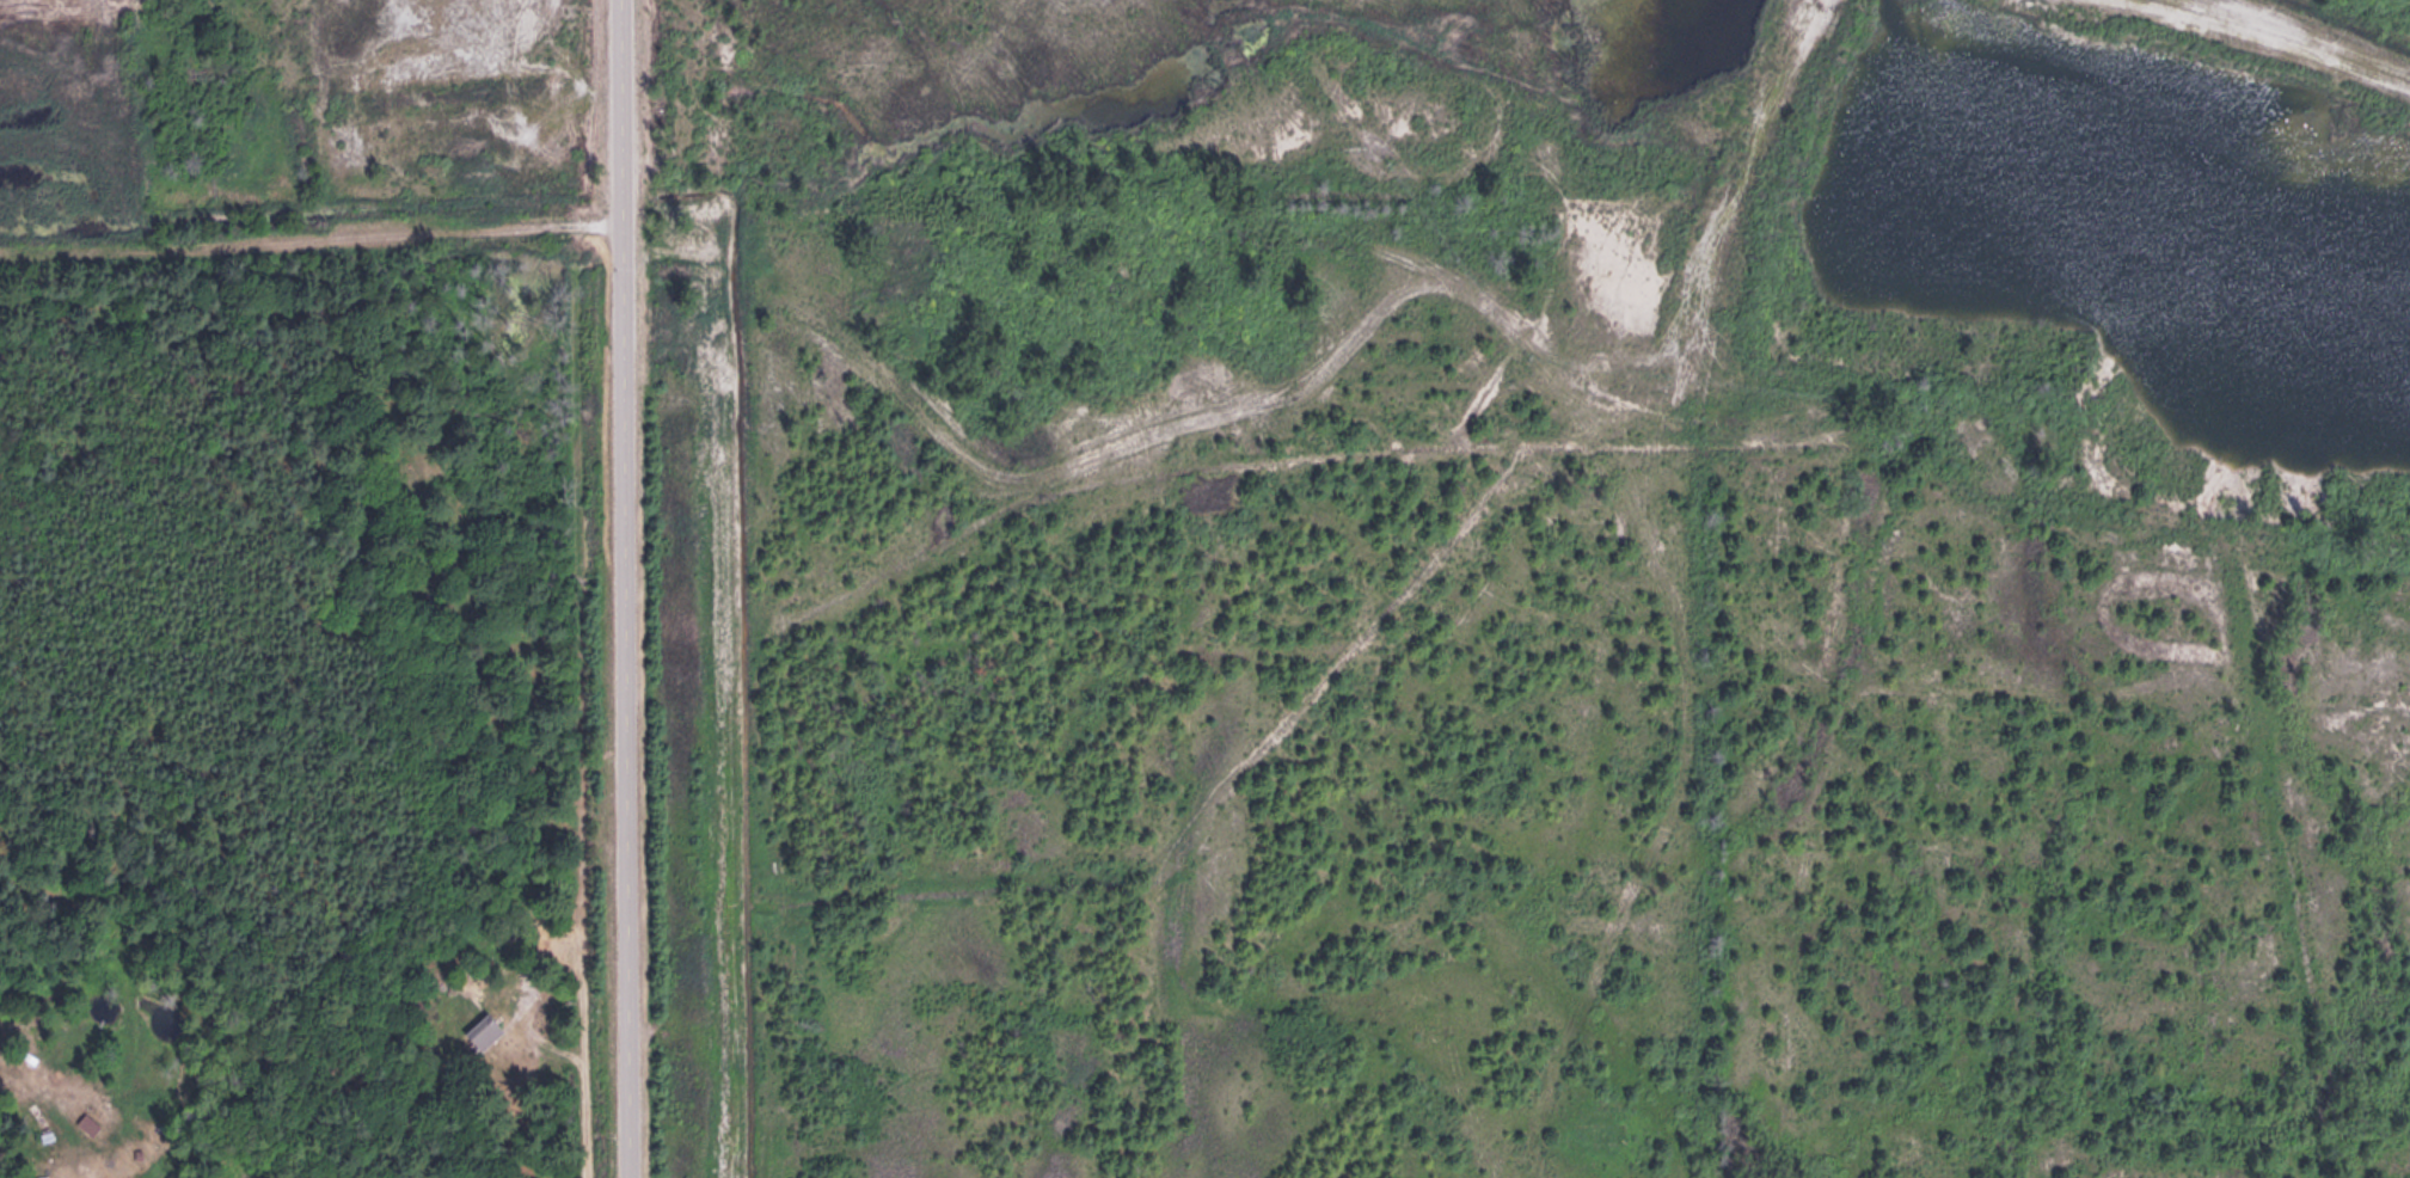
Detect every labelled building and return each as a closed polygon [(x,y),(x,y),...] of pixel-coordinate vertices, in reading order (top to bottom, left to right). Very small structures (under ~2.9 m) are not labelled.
[(503,1029),(486,1009),(463,1030),(480,1049),(503,1029)]
